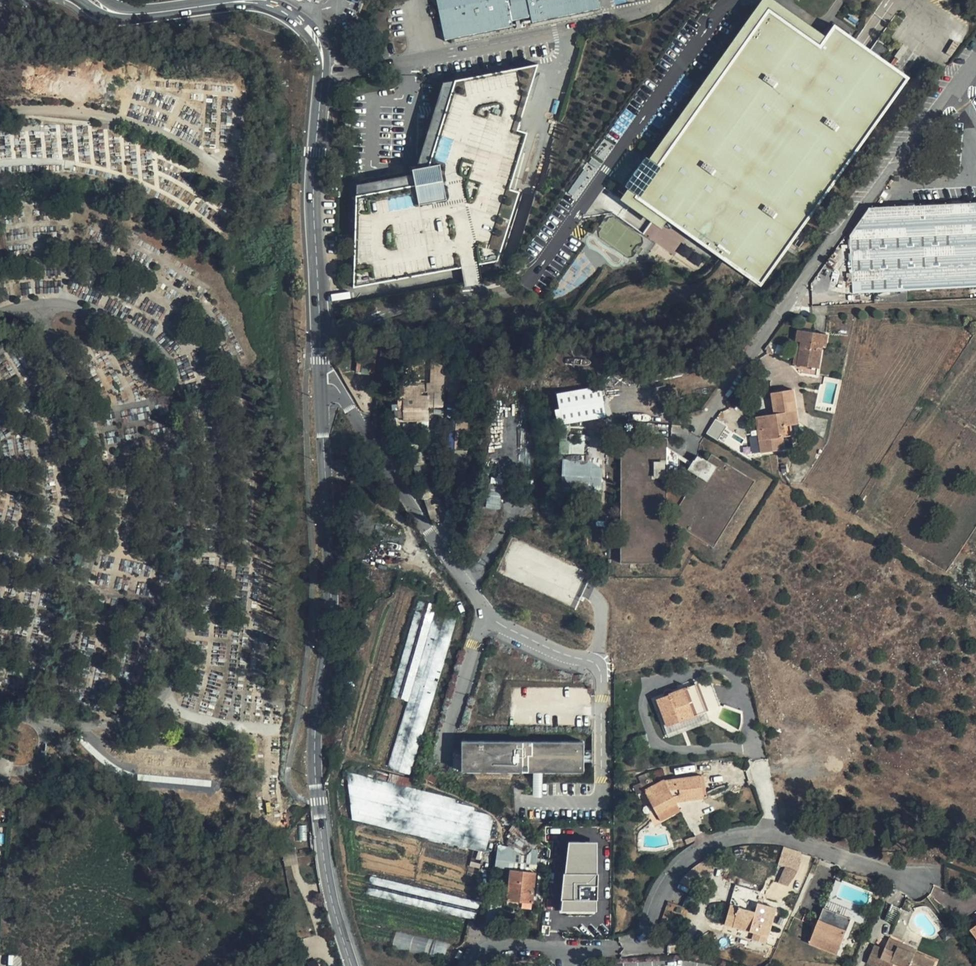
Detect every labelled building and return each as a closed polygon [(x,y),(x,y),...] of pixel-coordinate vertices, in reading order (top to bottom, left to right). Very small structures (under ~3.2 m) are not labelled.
[(445,42),(513,28),(512,22),(531,18),(532,24),(600,10),(598,0),(436,0),(445,42)] [(827,38),(773,0),(761,0),(648,159),(659,167),(768,13),(820,49),(827,38)] [(669,218),(761,283),(905,79),(861,48),(834,29),(827,38),(820,49),(768,13),(659,167),(648,159),(646,158),(637,170),(625,188),(627,189),(669,218)] [(355,192),(352,287),(497,260),(518,189),(508,186),(526,129),(516,127),(536,61),(454,77),(422,180),(355,192)] [(661,229),(669,218),(627,189),(620,200),(647,219),(661,229)] [(870,208),(850,237),(853,293),(975,286),(975,201),(870,208)] [(827,333),(796,326),(793,339),(796,339),(799,340),(795,362),(818,367),(822,344),(825,345),(827,333)] [(795,362),(799,340),(796,339),(793,339),(789,361),(795,362)] [(444,382),(419,382),(419,391),(425,391),(435,391),(435,403),(444,403),(444,382)] [(401,417),(427,416),(427,393),(419,394),(413,394),(412,384),(401,384),(401,417)] [(601,387),(557,394),(561,425),(605,418),(601,387)] [(769,415),(754,418),(758,455),(781,451),(780,439),(788,438),(787,426),(794,426),(789,392),(767,396),(769,415)] [(465,420),(455,420),(454,452),(465,452),(465,420)] [(715,422),(706,434),(716,440),(725,428),(715,422)] [(780,439),(781,451),(789,449),(788,438),(780,439)] [(620,440),(621,566),(666,566),(666,542),(667,478),(677,478),(677,460),(667,453),(667,440),(620,440)] [(419,452),(412,454),(419,480),(426,479),(419,452)] [(670,521),(713,547),(753,481),(711,454),(707,461),(703,457),(701,459),(696,457),(694,460),(693,460),(687,471),(698,477),(670,521)] [(563,492),(600,492),(600,470),(588,461),(563,461),(563,492)] [(430,486),(423,488),(426,498),(432,496),(430,486)] [(432,501),(427,503),(433,522),(439,520),(432,501)] [(398,584),(347,756),(411,777),(460,618),(438,612),(442,597),(398,584)] [(661,724),(703,707),(692,681),(678,687),(651,698),(661,724)] [(584,742),(456,740),(455,771),(584,774),(584,742)] [(639,796),(646,793),(657,787),(650,773),(639,778),(642,784),(635,788),(639,796)] [(457,801),(347,776),(356,822),(487,855),(496,817),(476,813),(477,808),(456,804),(457,801)] [(703,777),(668,781),(657,787),(646,793),(658,815),(678,805),(706,801),(703,777)] [(678,805),(658,815),(663,825),(672,820),(683,815),(678,805)] [(535,850),(512,833),(507,841),(512,845),(510,849),(528,861),(535,850)] [(802,852),(784,847),(778,864),(786,867),(779,883),(787,886),(796,876),(800,864),(802,852)] [(575,854),(572,873),(569,896),(581,897),(580,900),(595,901),(596,889),(588,889),(590,875),(584,874),(586,855),(575,854)] [(509,867),(506,896),(518,898),(530,899),(533,869),(509,867)] [(377,924),(464,945),(472,925),(485,926),(488,903),(367,874),(377,924)] [(760,891),(736,885),(730,905),(755,912),(760,891)] [(730,905),(726,919),(732,920),(730,926),(753,933),(751,939),(766,944),(768,937),(763,935),(768,918),(773,920),(776,908),(757,903),(755,912),(730,905)] [(839,953),(853,917),(824,906),(821,913),(818,920),(809,917),(807,923),(816,926),(810,941),(839,953)] [(898,929),(904,913),(894,909),(893,911),(888,924),(898,929)] [(763,935),(768,937),(773,920),(768,918),(763,935)] [(414,948),(414,951),(427,951),(427,937),(397,936),(397,948),(414,948)] [(891,941),(887,952),(883,951),(875,948),(868,965),(936,965),(937,962),(918,956),(919,952),(891,941)]
